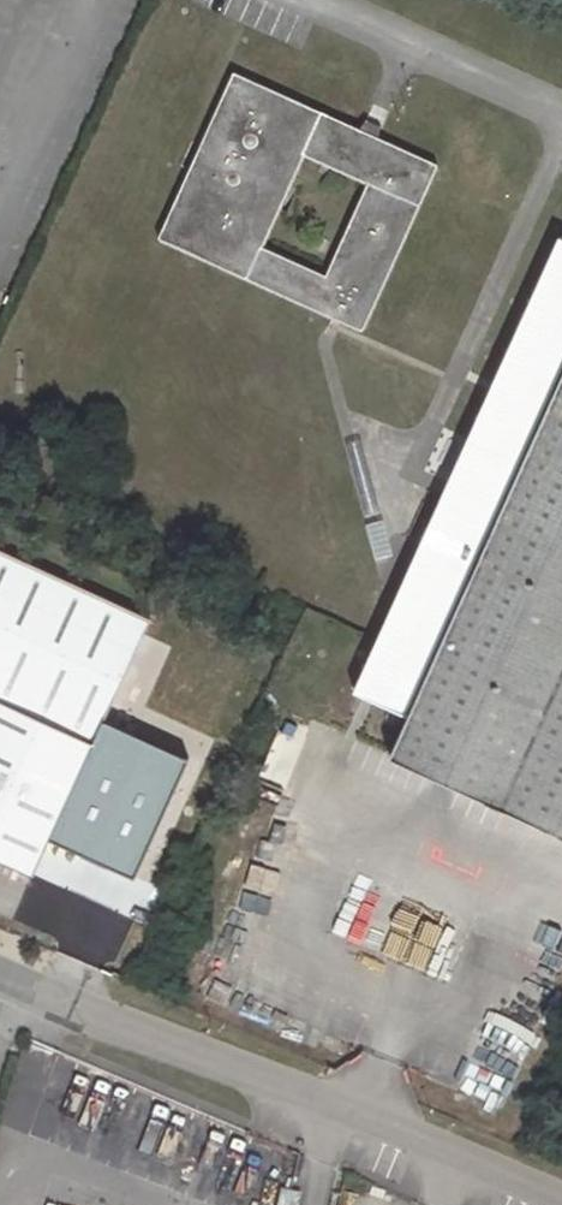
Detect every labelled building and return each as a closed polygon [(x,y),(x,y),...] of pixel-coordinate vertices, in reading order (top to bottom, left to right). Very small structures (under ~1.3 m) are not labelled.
[(234,72),(159,237),(362,329),(437,164),(378,137),(361,129),(234,72)] [(365,119),(361,129),(378,137),(383,127),(365,119)] [(560,237),(356,689),(410,714),(392,754),(561,832),(561,238),(560,237)] [(32,873),(45,844),(56,821),(93,740),(120,682),(121,679),(148,620),(150,617),(0,549),(0,859),(32,873)] [(232,659),(148,620),(121,679),(205,718),(232,659)] [(204,721),(120,682),(93,740),(176,780),(204,721)] [(71,828),(56,821),(45,844),(60,851),(71,828)] [(300,1195),(284,1191),(281,1204),(298,1204),(300,1195)]
